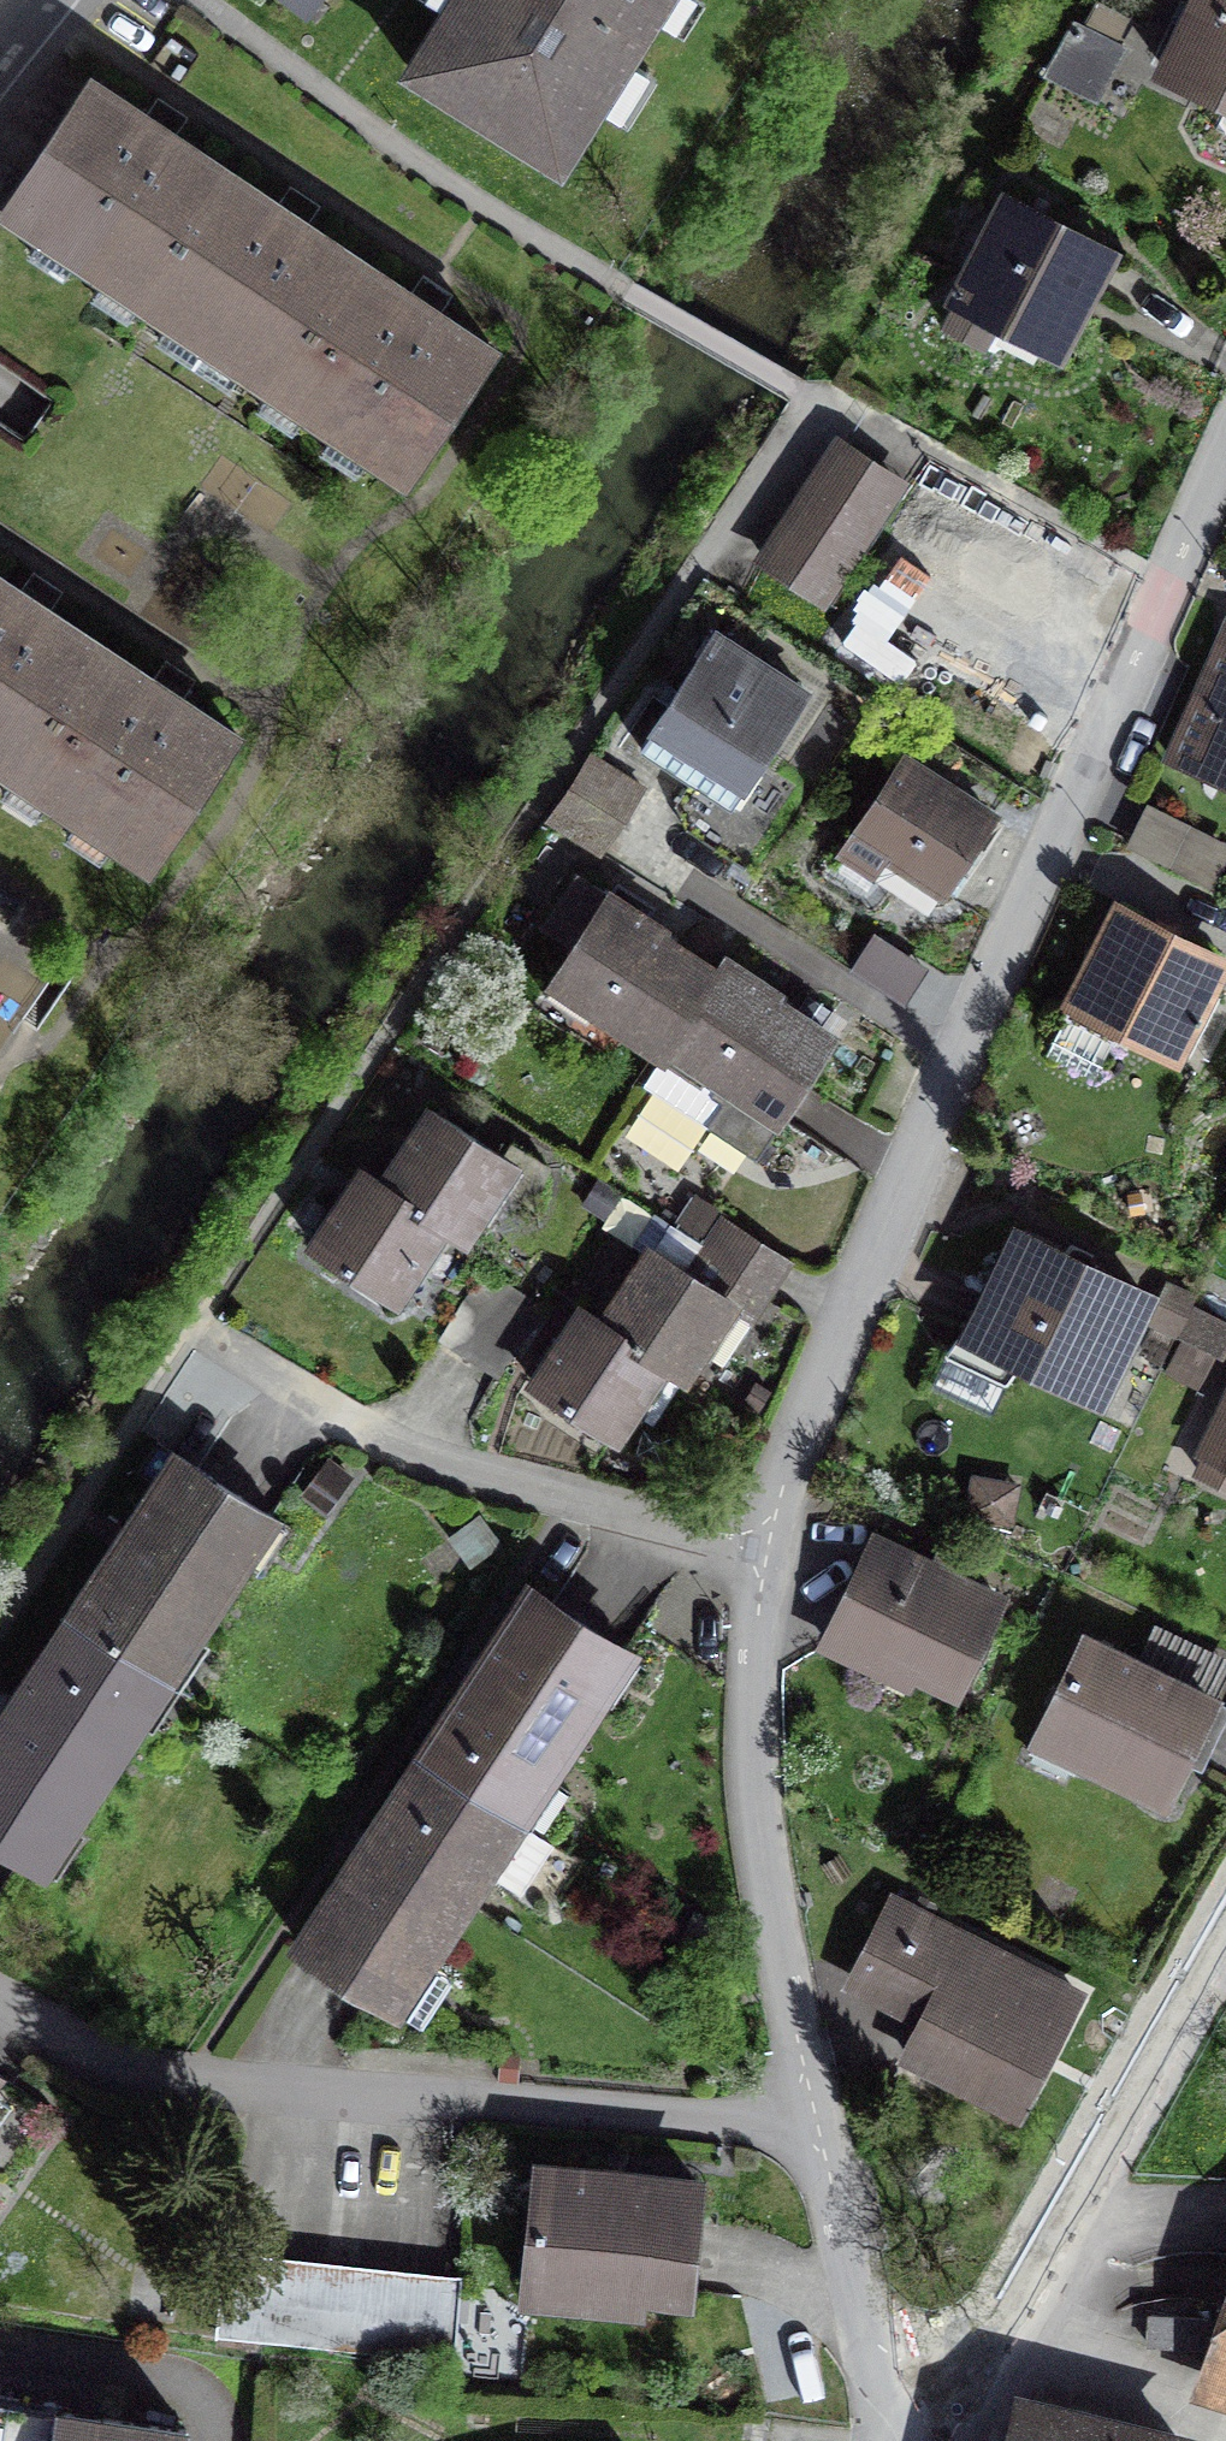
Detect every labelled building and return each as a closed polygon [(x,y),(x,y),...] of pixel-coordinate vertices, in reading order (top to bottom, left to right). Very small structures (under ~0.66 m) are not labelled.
[(306,16),(319,0),(285,0),(306,16)] [(414,73),(560,163),(661,0),(460,0),(414,73)] [(1165,70),(1225,99),(1225,0),(1198,0),(1165,70)] [(1074,26),(1050,70),(1090,92),(1114,48),(1074,26)] [(225,167),(92,78),(5,207),(138,296),(225,167)] [(225,167),(138,296),(273,386),(360,257),(225,167)] [(1107,254),(1010,204),(947,324),(994,348),(1007,323),(1057,349),(1107,254)] [(360,257),(273,386),(407,476),(494,347),(360,257)] [(898,482),(843,446),(767,559),(822,595),(898,482)] [(17,770),(102,642),(0,574),(0,758),(17,770)] [(1224,634),(1171,756),(1225,780),(1225,635),(1224,634)] [(807,695),(716,635),(641,748),(733,808),(807,695)] [(102,642),(17,770),(154,860),(239,732),(102,642)] [(620,820),(641,788),(591,756),(570,788),(620,820)] [(992,818),(905,760),(856,831),(944,890),(992,818)] [(550,819),(600,851),(620,820),(570,788),(550,819)] [(1143,813),(1126,845),(1211,888),(1225,859),(1225,855),(1143,813)] [(552,982),(663,1054),(717,972),(661,935),(663,931),(579,876),(545,927),(575,947),(552,982)] [(1221,961),(1120,910),(1075,1001),(1175,1051),(1221,961)] [(717,972),(663,1054),(644,1082),(756,1155),(833,1038),(775,1000),(778,995),(724,960),(717,972)] [(432,1111),(383,1184),(442,1223),(461,1235),(510,1162),(432,1111)] [(442,1223),(383,1184),(365,1172),(315,1246),(392,1297),(442,1223)] [(690,1276),(728,1301),(750,1316),(786,1262),(726,1222),(690,1276)] [(1144,1292),(1020,1234),(972,1334),(1096,1393),(1144,1292)] [(652,1251),(604,1322),(660,1360),(680,1373),(728,1301),(690,1276),(652,1251)] [(1225,1349),(1225,1301),(1161,1283),(1141,1352),(1219,1374),(1225,1349)] [(660,1360),(604,1322),(584,1310),(535,1383),(611,1434),(660,1360)] [(1199,1473),(1225,1486),(1225,1418),(1199,1473)] [(179,1454),(72,1616),(167,1679),(274,1517),(179,1454)] [(1020,1485),(975,1478),(969,1512),(1014,1520),(1020,1485)] [(998,1597),(878,1541),(829,1645),(874,1666),(881,1653),(955,1687),(998,1597)] [(532,1590),(423,1756),(518,1818),(626,1652),(532,1590)] [(72,1616),(0,1723),(0,1838),(42,1866),(167,1679),(72,1616)] [(1084,1639),(1044,1722),(1085,1742),(1078,1755),(1166,1797),(1195,1738),(1207,1745),(1225,1706),(1156,1673),(1156,1674),(1084,1639)] [(554,1842),(518,1818),(423,1756),(300,1943),(394,2005),(485,1867),(512,1886),(528,1880),(554,1842)] [(1076,1995),(894,1902),(862,1963),(936,2000),(908,2054),(1018,2110),(1076,1995)] [(695,2180),(541,2166),(529,2294),(587,2299),(589,2283),(685,2291),(695,2180)] [(451,2359),(458,2287),(227,2262),(219,2334),(451,2359)] [(0,2398),(0,2440),(185,2440),(186,2430),(60,2411),(60,2409),(0,2398)] [(1029,2403),(1020,2440),(1178,2440),(1179,2440),(1029,2403)]
